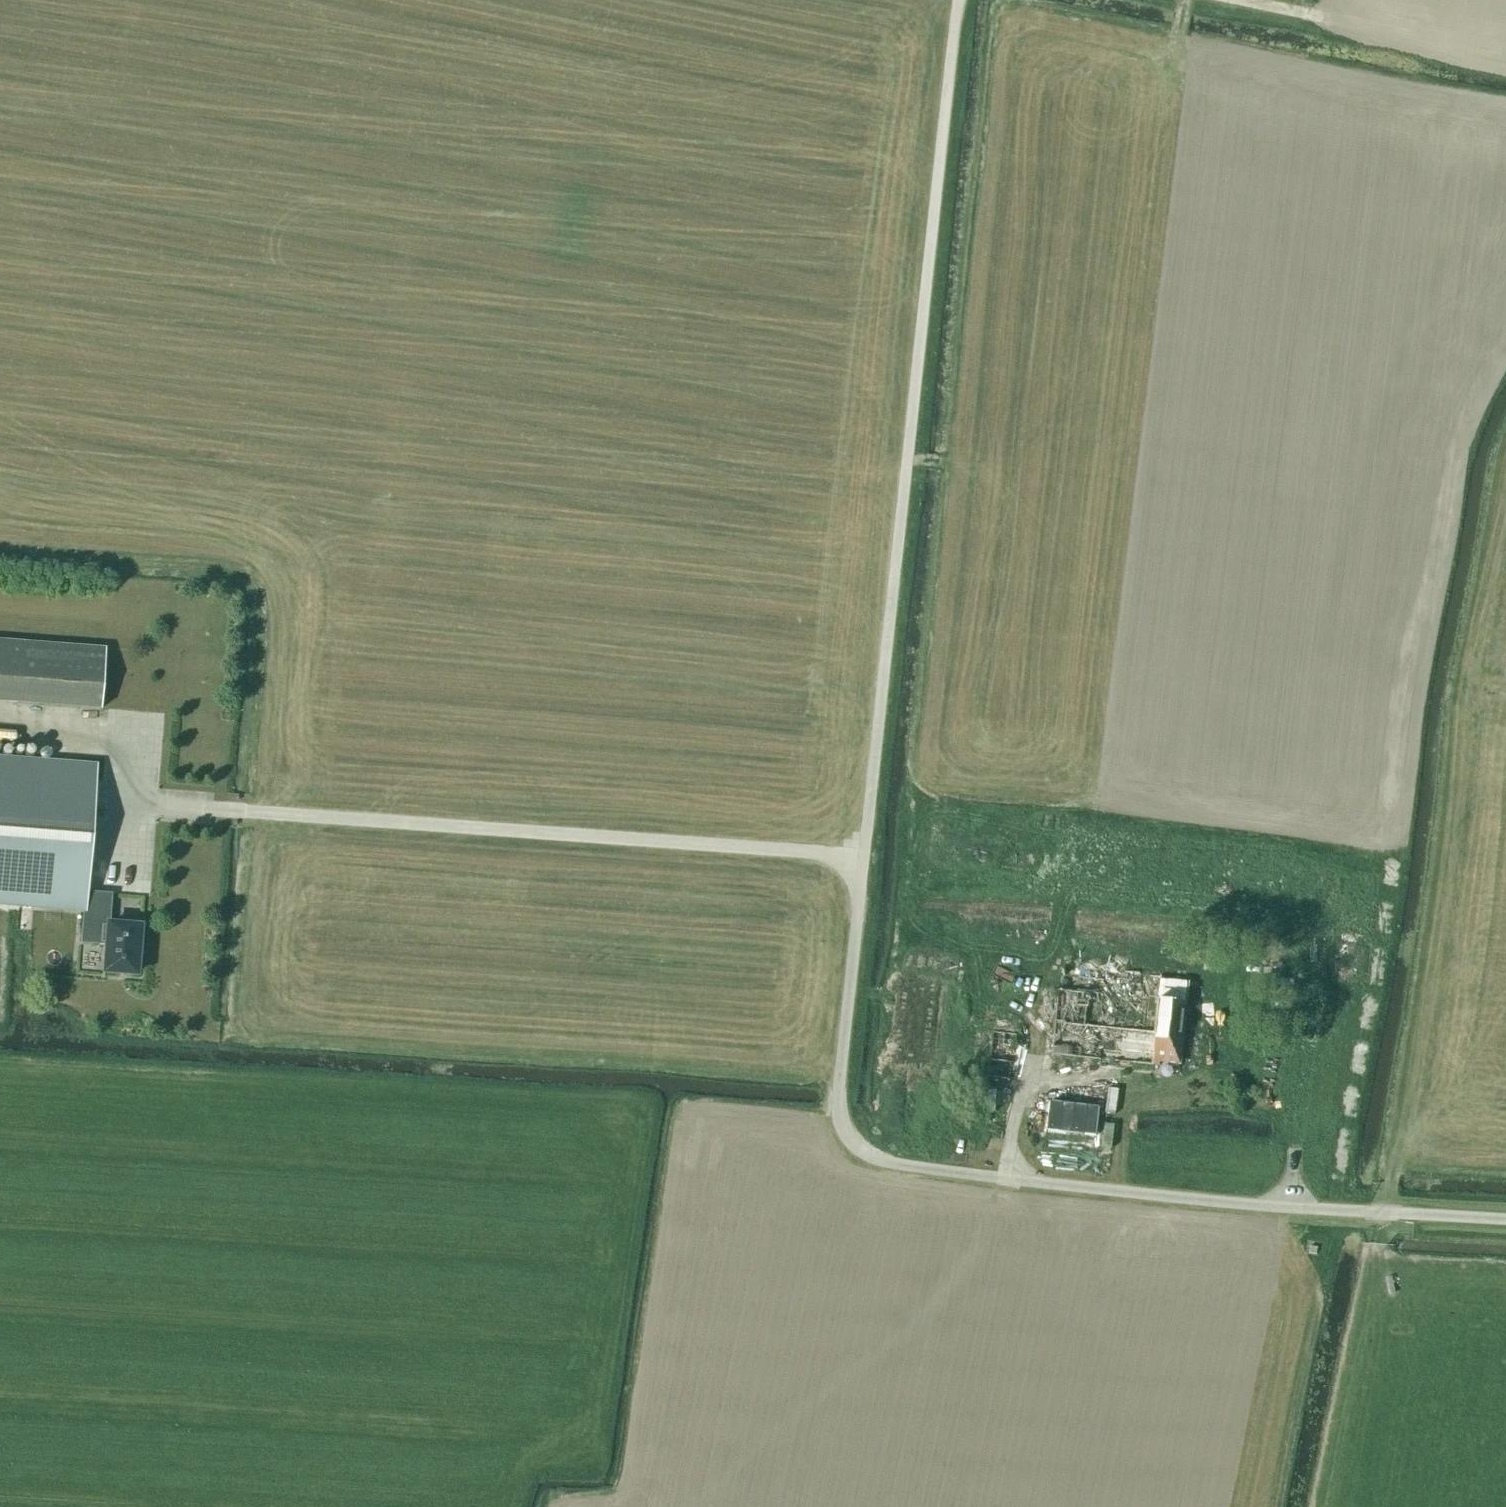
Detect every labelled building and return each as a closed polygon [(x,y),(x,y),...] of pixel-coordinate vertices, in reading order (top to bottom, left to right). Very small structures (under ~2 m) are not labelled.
[(98,707),(101,647),(0,641),(0,702),(98,707)] [(85,903),(83,938),(109,940),(107,967),(139,969),(141,921),(111,920),(113,888),(86,887),(93,764),(0,758),(0,898),(85,903)] [(1057,990),(1050,1054),(1152,1064),(1152,1060),(1178,1063),(1186,983),(1160,980),(1161,976),(1063,966),(1060,990),(1057,990)] [(996,1108),(1000,1080),(1010,1081),(1013,1062),(991,1059),(985,1107),(996,1108)] [(1049,1131),(1099,1132),(1100,1104),(1050,1103),(1049,1131)]
